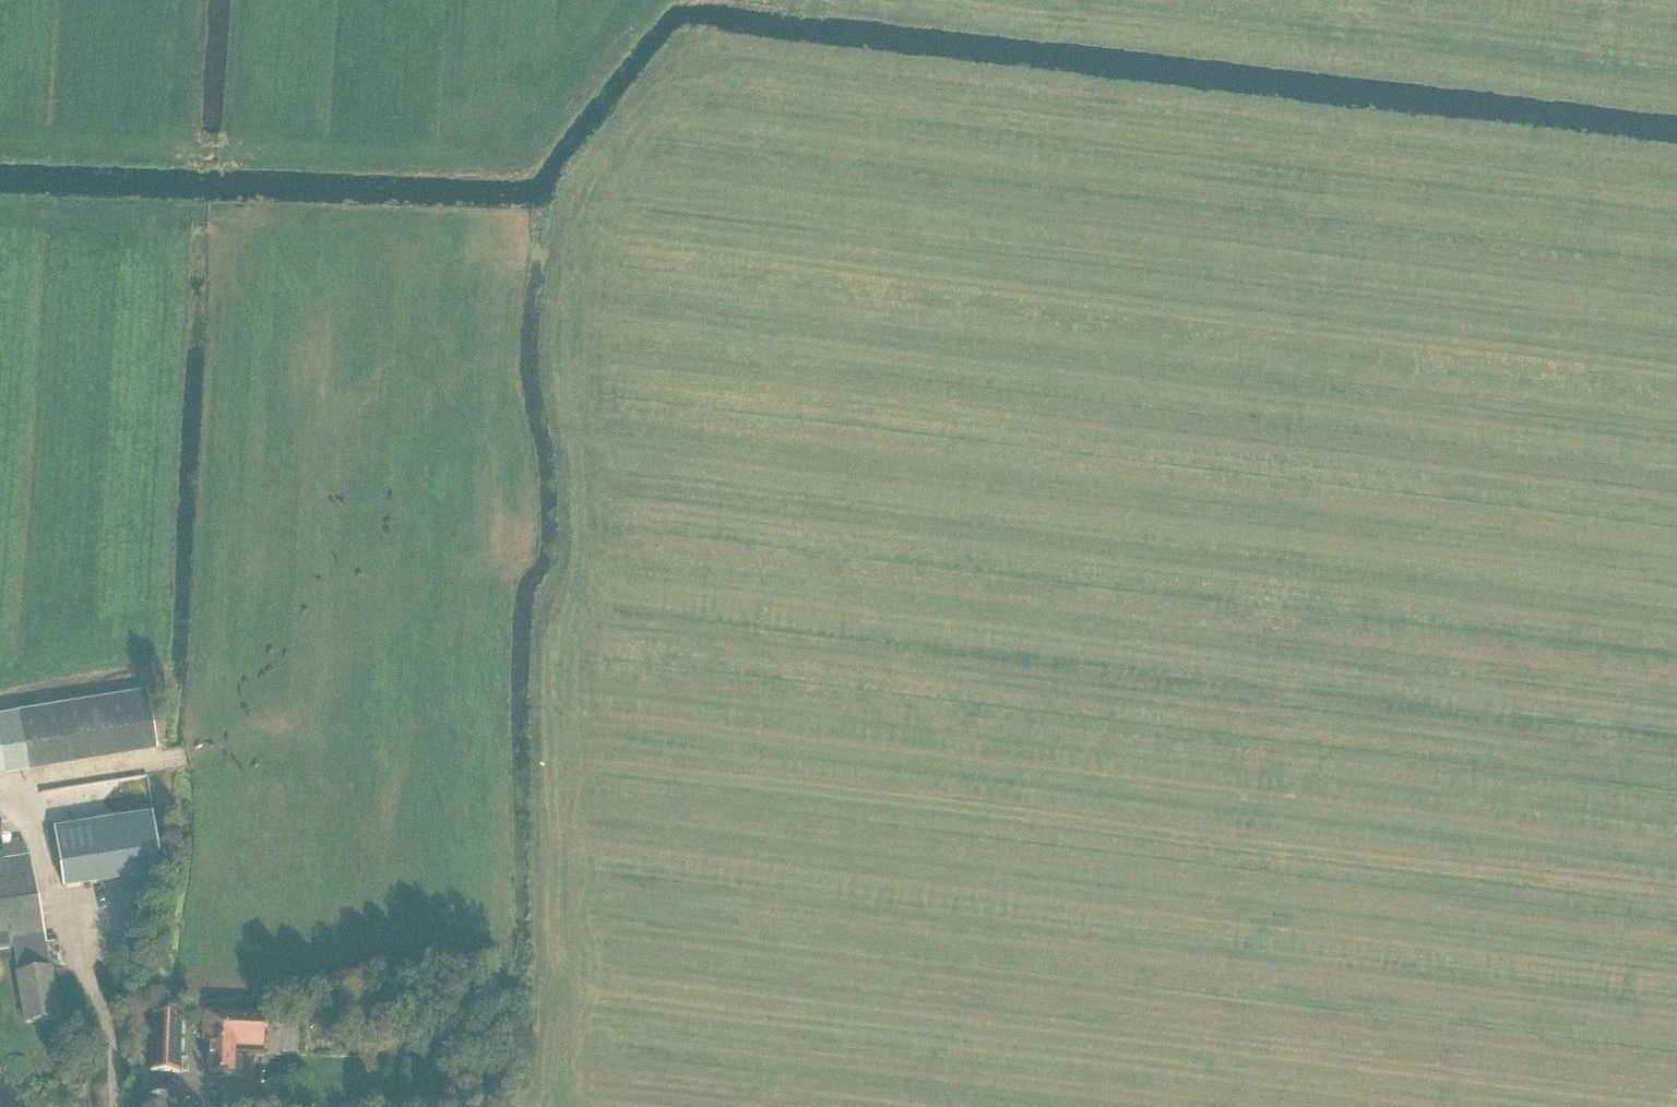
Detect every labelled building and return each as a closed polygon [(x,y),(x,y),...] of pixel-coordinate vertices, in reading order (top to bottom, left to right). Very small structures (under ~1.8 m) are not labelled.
[(20,711),(29,763),(155,743),(147,691),(20,711)] [(97,822),(46,831),(51,873),(106,866),(97,822)] [(28,855),(24,844),(0,848),(0,856),(1,860),(0,860),(0,949),(14,947),(19,975),(17,975),(25,1024),(58,1019),(50,969),(48,970),(44,942),(45,941),(31,855),(28,855)] [(370,1004),(355,1005),(356,1018),(371,1017),(370,1004)] [(179,1015),(152,1014),(151,1073),(178,1074),(179,1015)] [(209,1042),(208,1074),(233,1074),(233,1042),(260,1043),(260,1045),(261,1045),(262,1015),(202,1014),(201,1041),(209,1042)] [(300,1041),(301,1018),(267,1017),(267,1040),(300,1041)]
